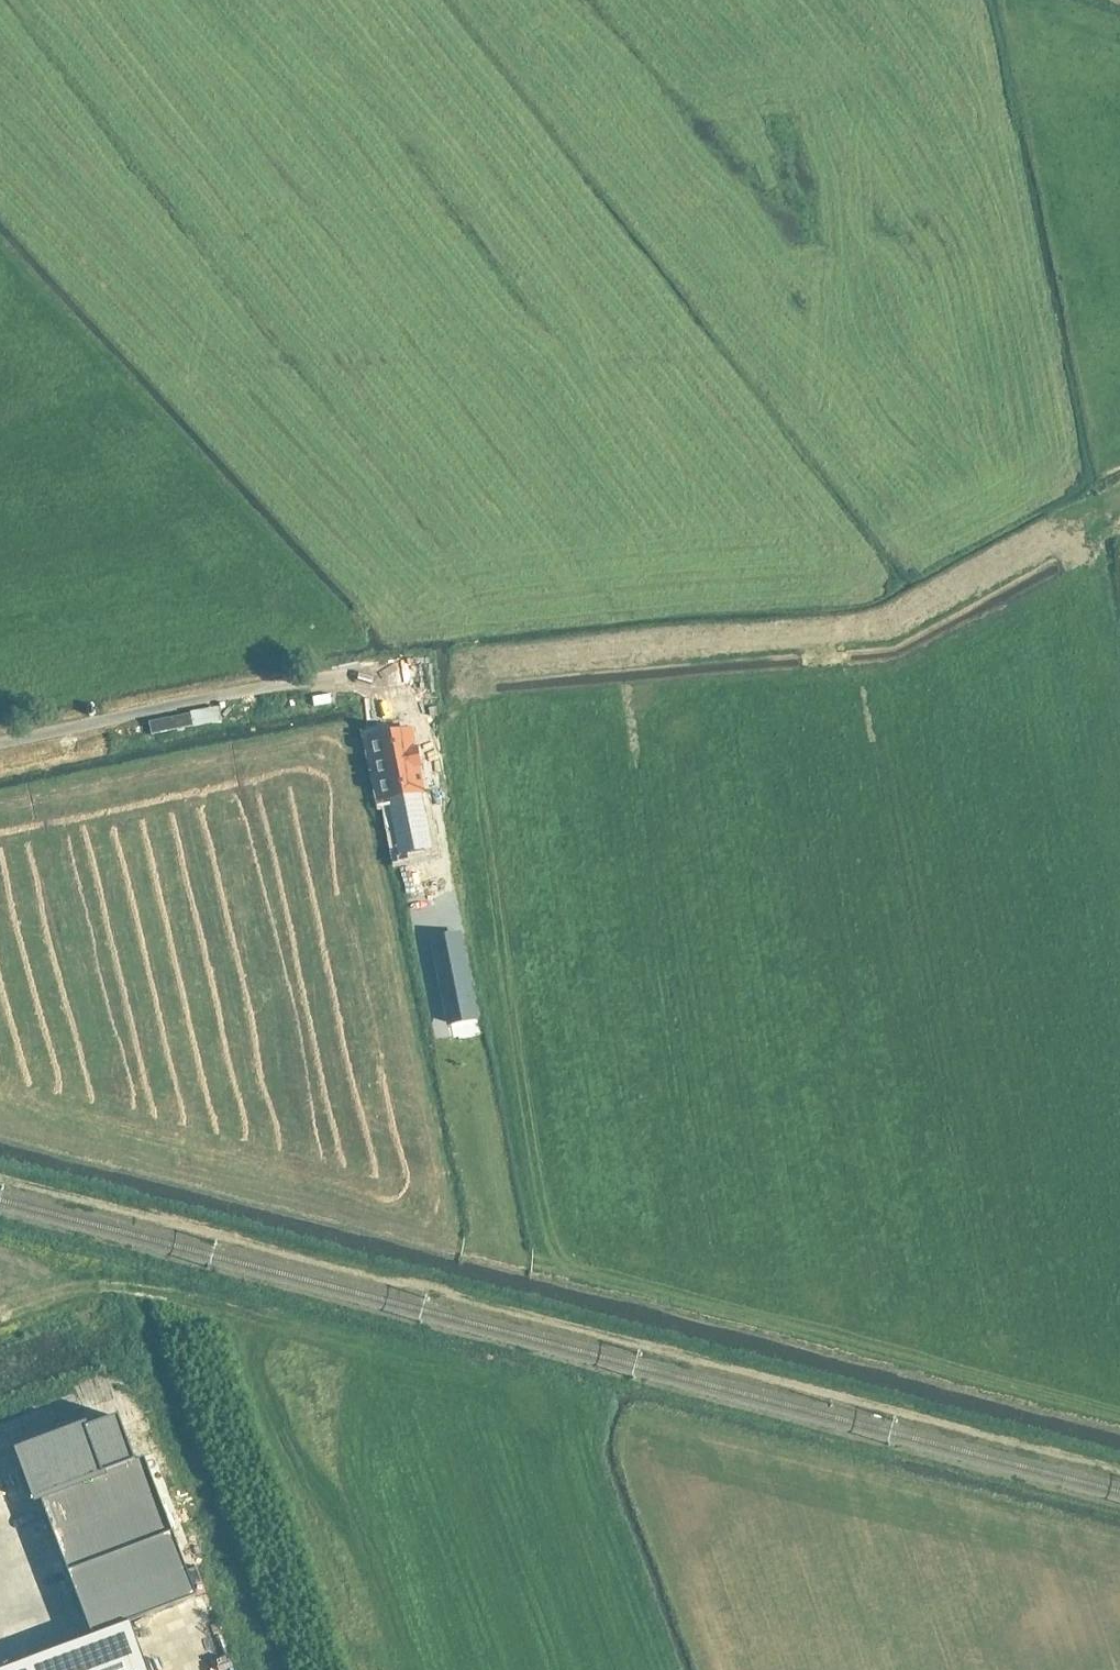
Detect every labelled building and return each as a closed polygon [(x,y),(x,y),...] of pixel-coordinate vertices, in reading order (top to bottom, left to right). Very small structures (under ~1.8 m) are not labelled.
[(386,678),(419,676),(418,661),(385,663),(386,678)] [(388,735),(372,738),(384,798),(388,797),(397,841),(428,834),(419,791),(423,790),(418,766),(419,766),(418,763),(417,763),(415,753),(416,753),(415,749),(411,731),(406,732),(405,727),(387,731),(388,735)] [(460,934),(432,939),(448,1016),(449,1023),(477,1017),(476,1010),(460,934)] [(82,1427),(21,1450),(16,1452),(32,1496),(28,1498),(29,1500),(36,1497),(88,1635),(194,1596),(141,1456),(131,1460),(114,1415),(82,1427)] [(127,1622),(0,1669),(145,1669),(127,1622)]
